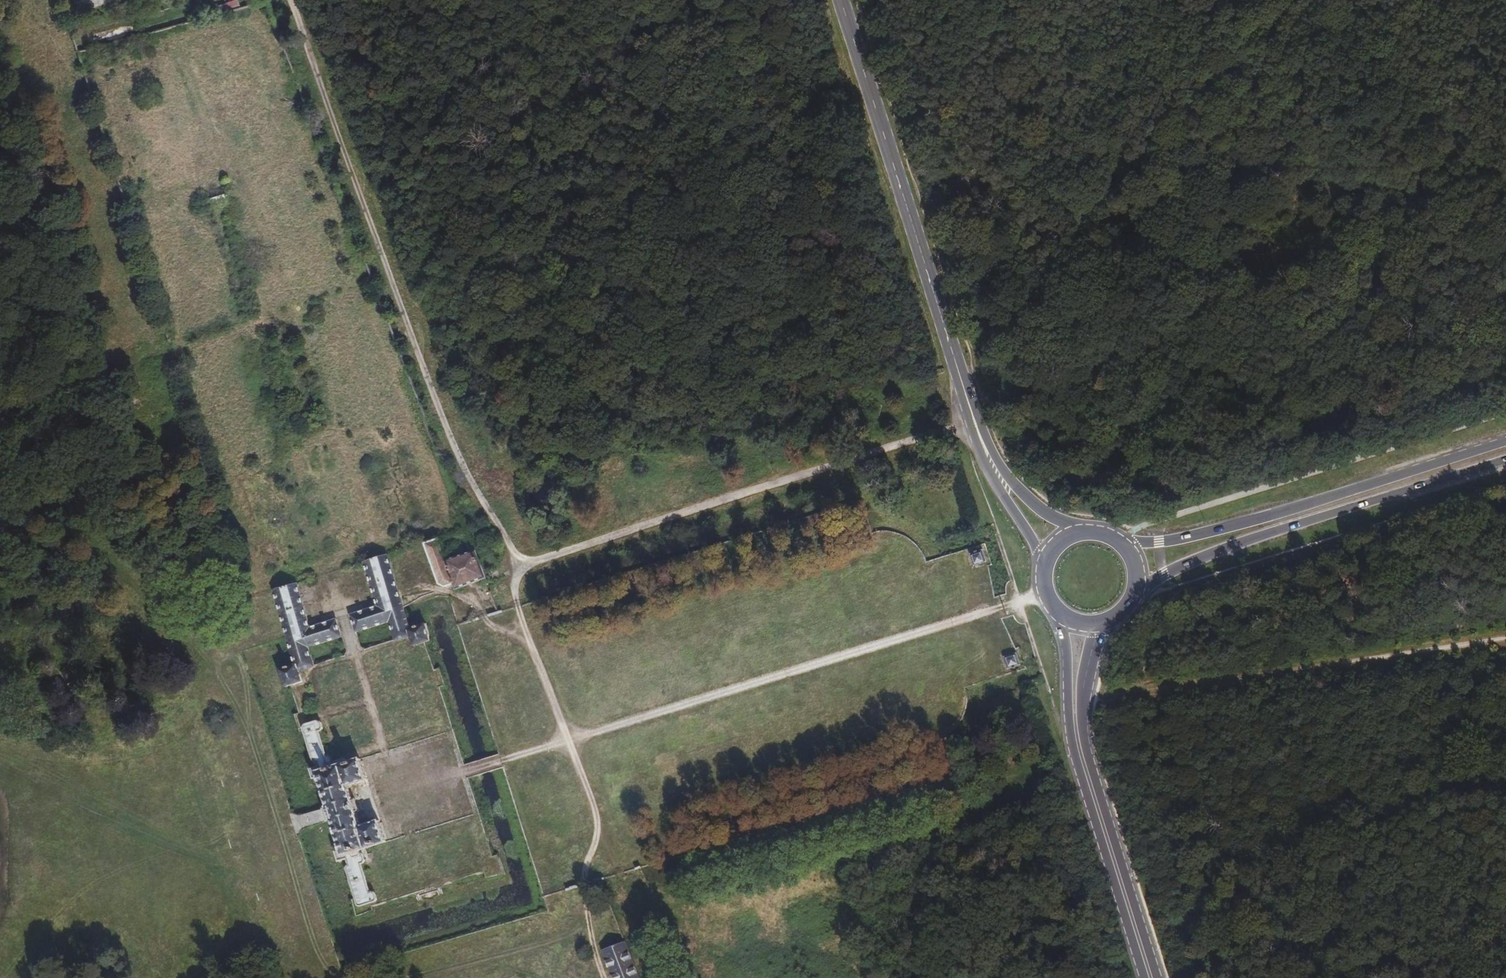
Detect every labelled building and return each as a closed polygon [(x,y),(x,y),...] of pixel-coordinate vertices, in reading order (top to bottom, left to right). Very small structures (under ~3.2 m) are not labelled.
[(85,0),(78,3),(80,12),(88,9),(85,0)] [(91,9),(105,1),(104,0),(85,0),(91,9)] [(219,3),(220,10),(238,7),(237,0),(234,0),(219,3)] [(486,578),(475,548),(446,560),(439,540),(424,544),(439,584),(445,587),(454,584),(456,590),(486,578)] [(982,552),(973,555),(976,564),(985,561),(982,552)] [(410,630),(387,556),(364,563),(377,607),(351,615),(356,632),(390,622),(396,642),(411,637),(414,647),(427,643),(432,642),(427,625),(410,630)] [(297,584),(274,591),(288,636),(296,664),(281,669),(286,687),(293,685),(303,682),(300,671),(314,666),(308,647),(342,637),(336,619),(310,628),(297,584)] [(1015,657),(1007,659),(1010,667),(1018,665),(1015,657)] [(311,769),(313,774),(315,779),(319,778),(329,808),(333,821),(342,851),(337,853),(340,863),(349,860),(350,864),(348,864),(347,867),(358,898),(360,907),(362,908),(376,903),(378,900),(376,893),(374,892),(371,893),(362,864),(365,863),(366,861),(363,855),(361,854),(360,851),(386,842),(379,820),(360,827),(356,812),(352,800),(348,786),(367,780),(360,759),(347,763),(345,759),(334,762),(333,757),(330,755),(327,756),(320,732),(323,731),(323,728),(322,722),(319,721),(305,725),(304,728),(305,731),(315,763),(317,764),(318,767),(311,769)] [(329,823),(333,821),(329,808),(324,809),(329,823)] [(626,942),(603,951),(613,977),(640,977),(626,942)]
